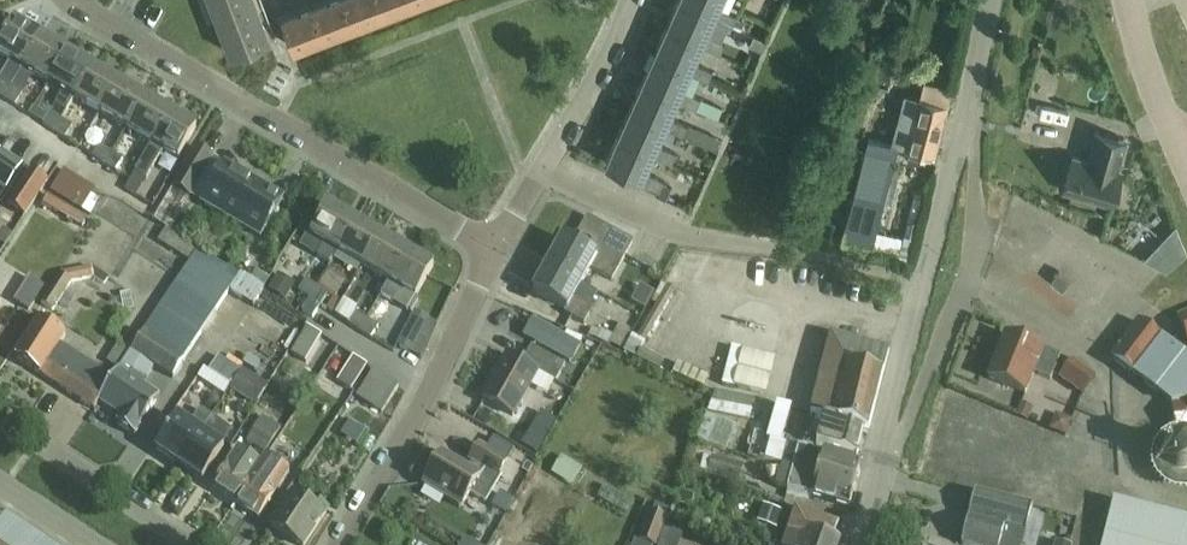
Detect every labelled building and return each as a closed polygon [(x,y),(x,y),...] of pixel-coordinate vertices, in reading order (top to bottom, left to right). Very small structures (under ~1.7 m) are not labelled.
[(270,37),(256,0),(209,0),(218,23),(230,53),(268,39),(270,37)] [(282,17),(294,47),(418,0),(326,0),(282,17)] [(667,25),(721,49),(725,42),(705,33),(713,17),(732,25),(732,24),(733,22),(684,0),(678,0),(667,25)] [(733,22),(736,16),(736,15),(717,7),(720,0),(684,0),(733,22)] [(10,61),(0,78),(0,96),(5,99),(11,88),(23,68),(40,38),(13,22),(5,36),(0,33),(0,55),(10,61)] [(667,25),(654,52),(709,76),(712,69),(693,61),(701,44),(720,52),(721,49),(667,25)] [(767,40),(753,35),(749,45),(763,51),(767,40)] [(23,68),(48,83),(66,53),(40,38),(23,68)] [(654,52),(642,79),(697,103),(700,96),(681,88),(688,71),(707,79),(709,76),(654,52)] [(66,53),(48,83),(63,92),(55,105),(66,112),(74,98),(91,68),(66,53)] [(91,68),(74,98),(100,113),(117,83),(91,68)] [(685,130),(717,144),(720,137),(688,123),(669,115),(676,98),(695,107),(697,103),(642,79),(630,106),(685,130)] [(871,248),(898,143),(907,146),(910,147),(908,154),(920,158),(922,150),(934,154),(952,88),(924,80),(920,97),(903,93),(891,142),(867,135),(841,240),(871,248)] [(117,83),(100,113),(126,128),(143,98),(117,83)] [(11,88),(5,99),(15,106),(22,94),(11,88)] [(697,103),(695,107),(718,117),(723,106),(700,96),(697,103)] [(143,98),(126,128),(151,144),(169,113),(143,98)] [(630,106),(618,133),(673,157),(675,151),(657,142),(664,125),(683,134),(716,148),(717,144),(685,130),(630,106)] [(42,126),(54,133),(61,120),(50,113),(42,126)] [(195,129),(169,113),(151,144),(134,173),(146,180),(163,151),(178,159),(195,129)] [(61,120),(54,133),(65,140),(73,128),(61,120)] [(1097,132),(1088,159),(1074,155),(1063,190),(1112,204),(1122,169),(1118,168),(1126,141),(1097,132)] [(638,179),(659,188),(656,194),(666,199),(671,185),(662,181),(663,178),(644,170),(652,153),(671,161),(673,157),(618,133),(605,161),(640,176),(638,179)] [(92,159),(104,166),(111,153),(100,146),(93,157),(92,159)] [(0,149),(0,184),(6,188),(22,164),(0,149)] [(197,150),(174,188),(189,197),(211,159),(197,150)] [(111,153),(104,166),(115,173),(122,163),(123,161),(111,153)] [(224,165),(201,203),(260,237),(282,199),(224,165)] [(25,218),(48,182),(30,170),(7,206),(24,217),(25,218)] [(50,193),(77,209),(91,217),(99,202),(91,197),(95,191),(96,190),(63,171),(54,186),(50,193)] [(42,206),(71,223),(82,229),(88,219),(48,195),(42,206)] [(329,206),(311,236),(325,244),(317,257),(330,264),(337,251),(355,221),(329,206)] [(587,217),(571,243),(618,270),(633,243),(587,217)] [(355,221),(337,251),(363,267),(381,236),(355,221)] [(1175,225),(1157,243),(1176,261),(1186,252),(1175,225)] [(0,232),(0,246),(3,247),(10,235),(1,230),(0,232)] [(901,236),(897,252),(908,255),(913,236),(902,233),(901,236)] [(363,267),(389,281),(389,282),(407,251),(381,236),(363,267)] [(562,238),(547,265),(581,284),(590,269),(611,281),(618,270),(571,243),(562,238)] [(176,284),(133,350),(110,385),(98,403),(120,417),(115,425),(133,437),(159,399),(128,378),(131,373),(144,382),(154,366),(172,378),(184,360),(183,359),(237,279),(197,251),(189,263),(190,263),(176,284)] [(408,312),(416,297),(434,266),(407,251),(389,282),(389,281),(380,296),(408,312)] [(570,304),(581,284),(547,265),(532,292),(565,311),(563,313),(583,325),(589,314),(570,304)] [(1058,269),(1053,276),(1050,280),(1062,289),(1070,279),(1058,269)] [(41,306),(50,313),(69,285),(91,281),(89,270),(57,277),(39,305),(41,306)] [(277,276),(267,291),(284,302),(294,286),(277,276)] [(30,278),(14,302),(28,311),(44,287),(30,278)] [(307,298),(309,299),(317,287),(306,281),(289,304),(300,311),(307,298)] [(633,337),(624,351),(632,356),(658,371),(662,364),(641,352),(676,291),(667,286),(666,289),(659,285),(654,295),(650,303),(656,306),(637,339),(633,337)] [(309,299),(302,311),(313,319),(329,295),(329,294),(317,287),(309,299)] [(347,324),(360,332),(367,320),(355,313),(347,324)] [(412,320),(397,347),(410,354),(425,328),(429,321),(415,313),(412,320)] [(1176,321),(1186,350),(1186,317),(1176,321)] [(93,410),(98,403),(110,385),(101,379),(104,375),(60,345),(66,335),(41,318),(14,359),(93,410)] [(286,319),(281,327),(293,335),(298,327),(286,319)] [(367,320),(360,332),(371,339),(378,327),(367,320)] [(533,321),(524,337),(571,363),(580,347),(533,321)] [(1172,406),(1184,404),(1186,400),(1186,389),(1184,387),(1186,384),(1186,363),(1138,324),(1111,361),(1172,406)] [(611,337),(607,344),(618,350),(629,330),(618,325),(611,337)] [(590,330),(587,336),(606,346),(607,344),(611,337),(601,331),(590,330)] [(816,417),(868,430),(888,351),(829,336),(809,415),(816,417)] [(1050,380),(1060,357),(1042,350),(1042,351),(1005,336),(987,379),(1025,394),(1033,373),(1050,380)] [(554,383),(564,366),(530,347),(521,364),(506,356),(482,400),(511,417),(536,373),(554,383)] [(733,390),(742,352),(730,349),(721,387),(733,390)] [(240,371),(218,358),(209,373),(230,387),(240,371)] [(345,369),(337,382),(351,391),(367,367),(353,358),(345,369)] [(1082,395),(1094,379),(1072,361),(1059,378),(1082,395)] [(377,411),(394,384),(373,371),(356,397),(377,411)] [(255,407),(267,388),(241,373),(230,391),(255,407)] [(715,390),(714,393),(710,407),(749,417),(753,399),(715,390)] [(1186,439),(1186,400),(1184,404),(1172,406),(1174,440),(1186,439)] [(1018,405),(1014,416),(1026,420),(1029,409),(1018,405)] [(765,464),(771,442),(781,407),(776,406),(768,436),(754,433),(748,459),(765,464)] [(781,407),(771,442),(779,444),(788,409),(781,407)] [(155,452),(178,467),(210,417),(200,410),(189,427),(176,418),(155,452)] [(715,448),(724,423),(706,415),(696,441),(715,448)] [(210,417),(178,467),(202,482),(223,449),(210,441),(216,432),(222,424),(210,417)] [(820,426),(813,453),(859,465),(868,430),(816,417),(814,424),(820,426)] [(265,453),(280,429),(263,418),(247,441),(265,453)] [(526,439),(522,445),(526,452),(534,453),(538,446),(534,439),(526,439)] [(1179,481),(1181,481),(1184,481),(1186,480),(1186,439),(1174,440),(1175,445),(1172,447),(1170,449),(1167,451),(1166,454),(1164,456),(1163,460),(1163,463),(1163,466),(1164,469),(1166,472),(1167,475),(1170,477),(1172,479),(1175,480),(1179,481)] [(765,464),(792,471),(817,478),(854,487),(859,465),(813,453),(813,455),(798,451),(797,453),(778,446),(779,444),(771,442),(765,464)] [(441,454),(422,486),(461,509),(468,497),(481,504),(497,479),(507,462),(478,445),(468,461),(471,463),(467,469),(441,454)] [(235,504),(256,471),(260,466),(237,451),(212,490),(235,504)] [(256,471),(235,504),(258,520),(280,486),(289,473),(265,457),(260,466),(256,471)] [(743,465),(711,457),(707,474),(739,482),(743,465)] [(787,492),(848,508),(854,487),(817,478),(792,471),(787,492)] [(690,509),(695,496),(684,492),(679,505),(690,509)] [(1009,543),(1013,529),(1025,532),(1031,508),(977,494),(975,493),(962,544),(1016,544),(1009,543)] [(328,511),(311,500),(307,506),(291,496),(271,528),(297,544),(305,544),(328,511)] [(1114,503),(1102,544),(1186,544),(1186,522),(1114,503)] [(762,506),(756,524),(776,531),(782,513),(762,506)] [(840,542),(833,540),(838,524),(794,509),(782,544),(839,544),(840,542)] [(646,544),(658,544),(666,520),(648,514),(638,542),(646,544)] [(4,515),(0,521),(0,544),(49,544),(4,515)]
